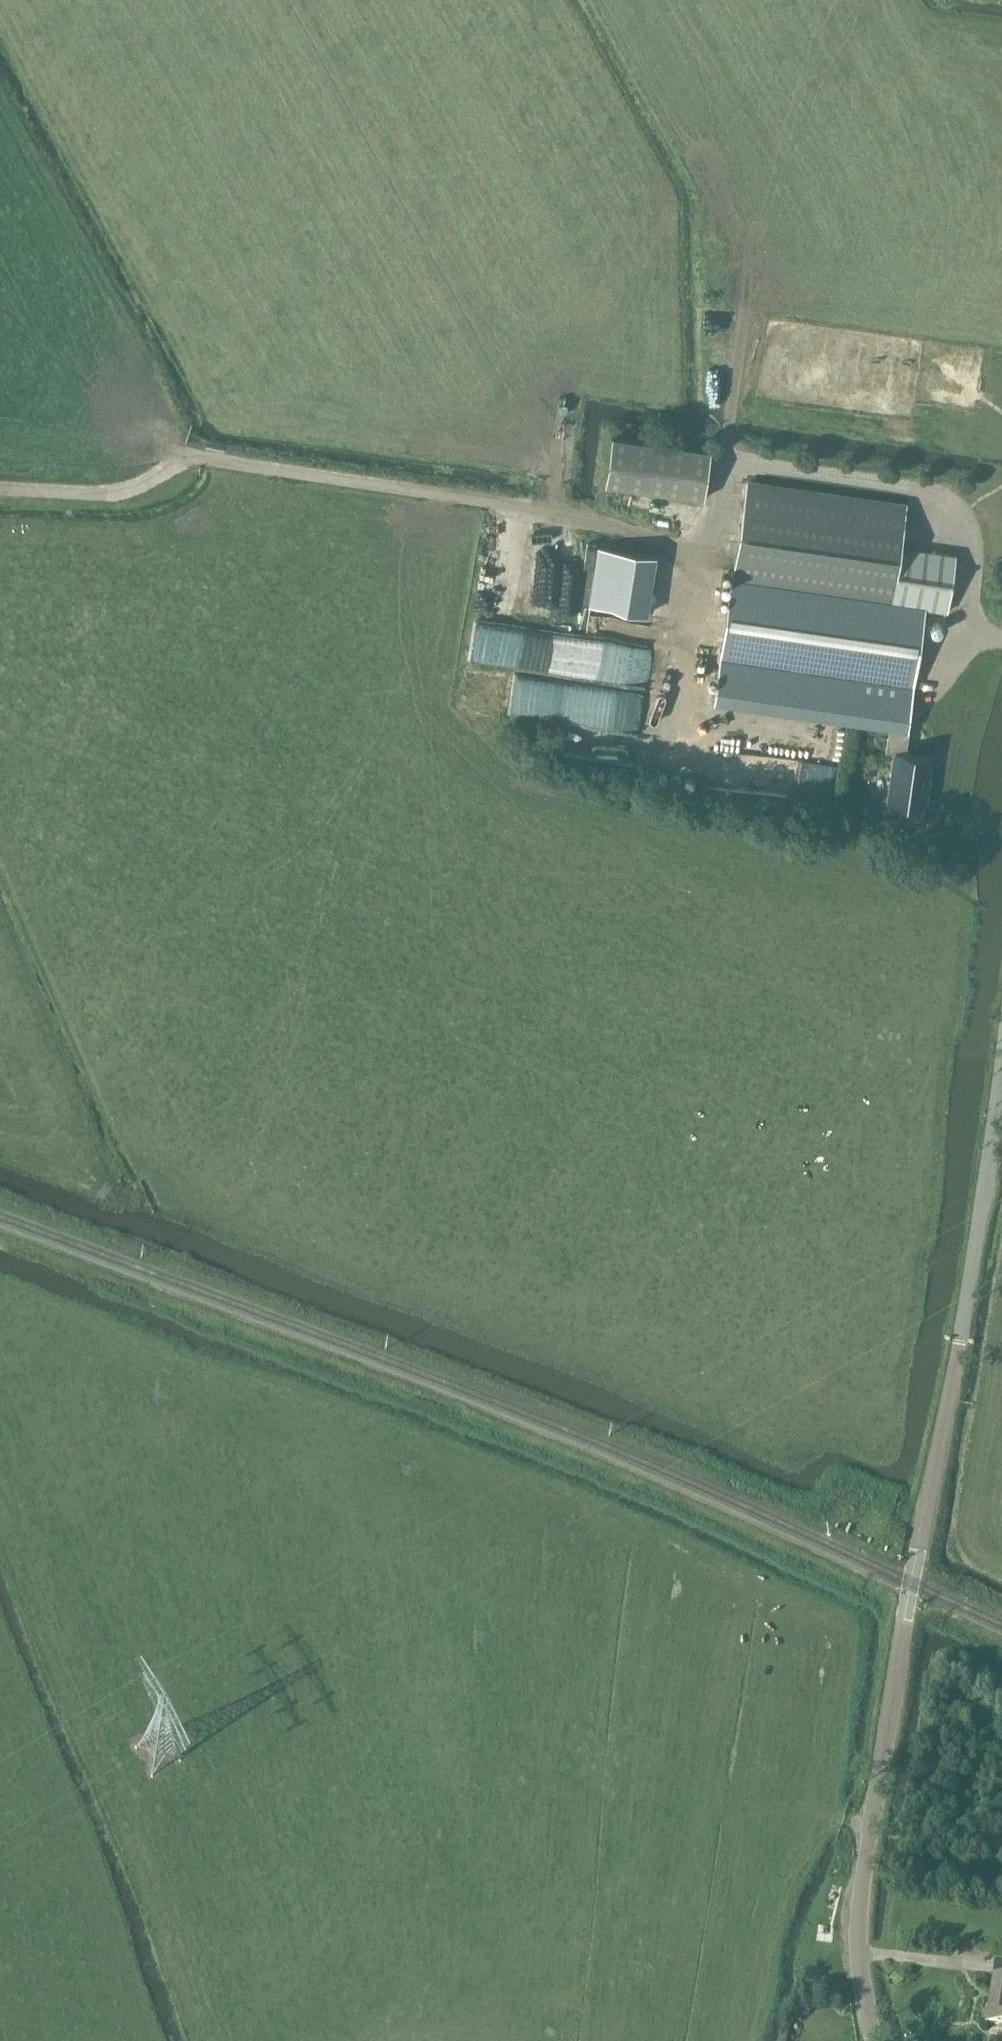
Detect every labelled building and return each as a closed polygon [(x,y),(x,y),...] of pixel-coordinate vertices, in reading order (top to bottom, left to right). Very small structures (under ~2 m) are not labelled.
[(706,457),(606,446),(601,494),(700,505),(706,457)] [(747,484),(715,702),(889,727),(908,730),(925,609),(948,612),(956,555),(901,547),(907,507),(747,484)] [(648,614),(657,555),(598,546),(589,605),(648,614)] [(482,608),(475,638),(490,642),(498,612),(482,608)] [(507,718),(548,720),(550,680),(510,677),(507,718)] [(566,728),(567,747),(600,746),(599,727),(566,728)] [(911,731),(907,730),(890,728),(887,751),(897,753),(890,800),(904,802),(902,818),(922,821),(924,805),(927,805),(934,757),(909,754),(911,731)] [(988,2023),(1001,2025),(1001,1981),(999,2004),(991,2003),(988,2023)]
